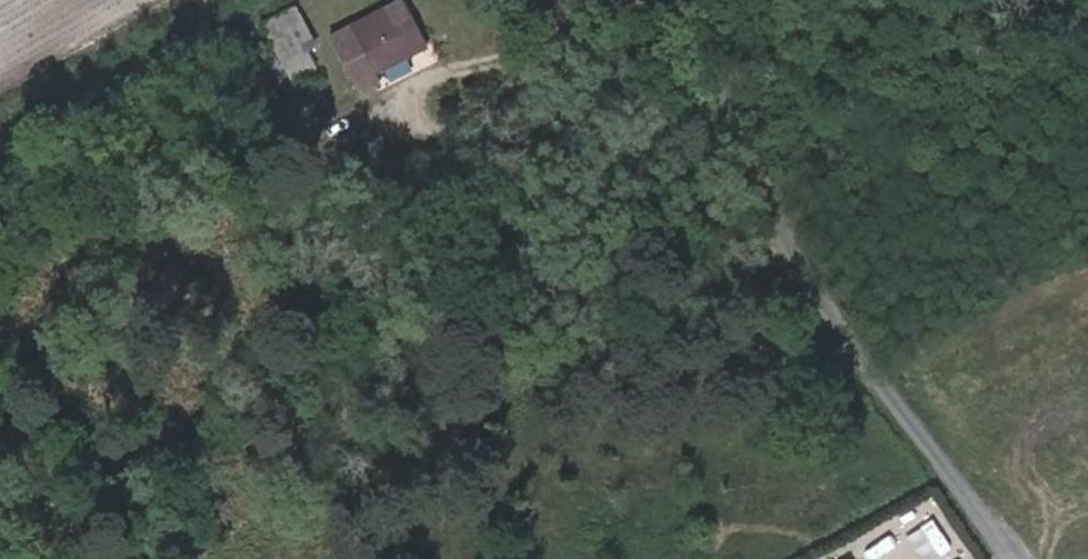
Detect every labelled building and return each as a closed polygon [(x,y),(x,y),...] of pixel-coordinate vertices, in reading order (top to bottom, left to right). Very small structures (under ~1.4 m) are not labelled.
[(351,21),(361,42),(393,17),(386,2),(351,21)] [(425,43),(407,5),(393,17),(361,42),(373,69),(425,43)] [(303,14),(273,29),(291,72),(313,60),(306,45),(315,40),(303,14)]
